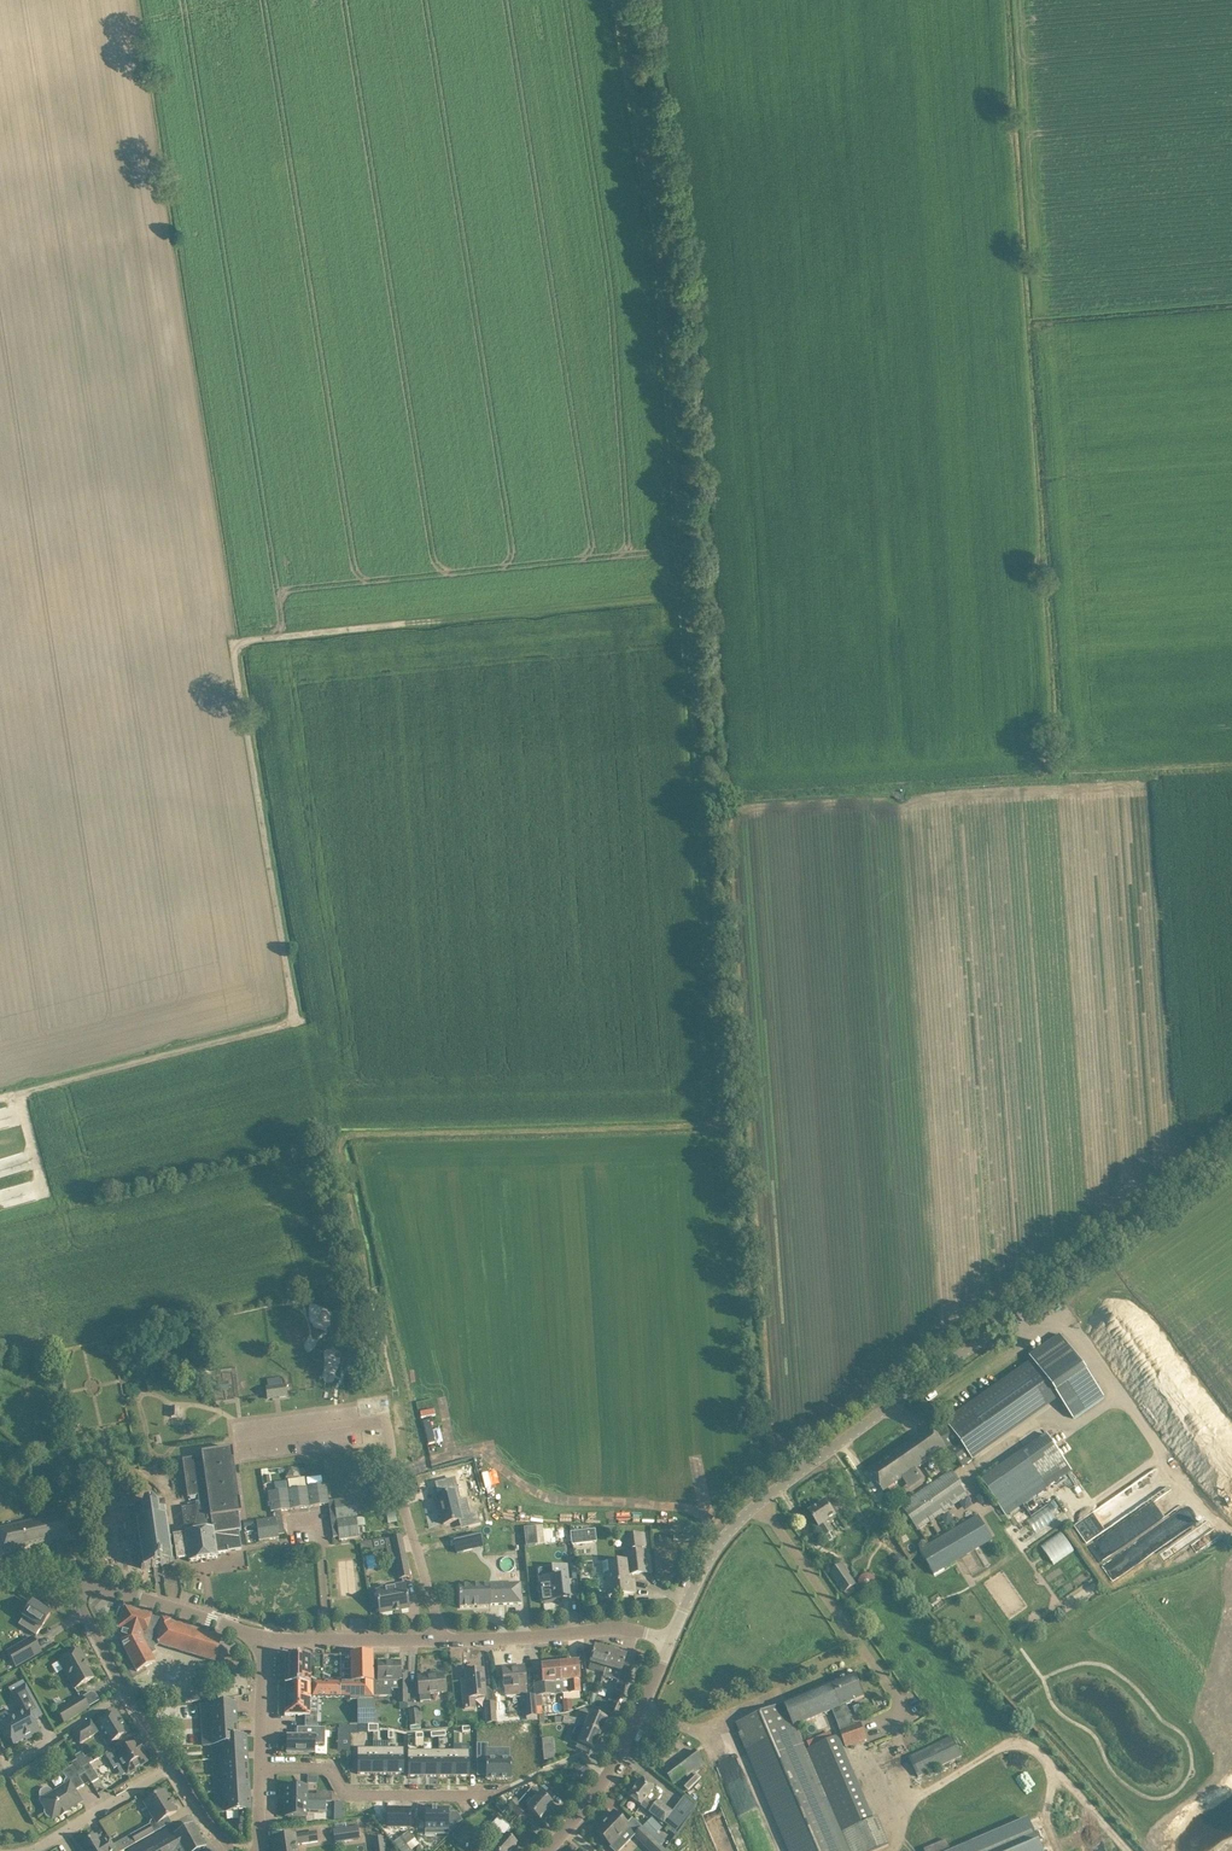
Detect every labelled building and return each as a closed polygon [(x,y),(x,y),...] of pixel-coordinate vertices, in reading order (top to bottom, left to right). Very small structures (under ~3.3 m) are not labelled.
[(0,1113),(0,1128),(18,1122),(14,1109),(0,1113)] [(30,1171),(26,1154),(0,1160),(0,1177),(30,1171)] [(1030,1357),(1034,1362),(1060,1399),(1073,1419),(1104,1397),(1061,1335),(1051,1342),(1030,1357)] [(268,1399),(287,1397),(285,1385),(266,1388),(268,1399)] [(932,1428),(869,1471),(876,1481),(884,1492),(899,1481),(903,1478),(908,1486),(922,1476),(916,1468),(948,1446),(959,1461),(964,1467),(973,1460),(947,1423),(937,1430),(940,1434),(938,1436),(932,1428)] [(1007,1516),(1073,1470),(1047,1433),(983,1479),(1007,1516)] [(232,1449),(201,1453),(202,1457),(183,1459),(188,1497),(198,1496),(199,1505),(182,1508),(185,1533),(173,1535),(175,1547),(177,1559),(189,1557),(189,1561),(217,1557),(217,1554),(228,1552),(228,1551),(241,1549),(239,1531),(241,1530),(238,1513),(241,1513),(239,1499),(233,1460),(234,1460),(232,1449)] [(292,1469),(285,1469),(286,1477),(293,1476),(292,1469)] [(918,1528),(968,1494),(951,1470),(902,1504),(918,1528)] [(470,1488),(467,1478),(466,1475),(444,1480),(448,1493),(437,1496),(439,1507),(440,1507),(441,1511),(444,1523),(443,1523),(444,1524),(462,1520),(454,1492),(470,1488)] [(329,1504),(328,1492),(327,1484),(307,1487),(309,1507),(329,1504)] [(290,1509),(300,1508),(309,1507),(307,1487),(287,1490),(290,1509)] [(271,1512),(290,1509),(287,1490),(268,1492),(269,1500),(271,1512)] [(481,1497),(465,1501),(467,1511),(483,1507),(481,1497)] [(337,1520),(356,1518),(354,1498),(334,1501),(337,1520)] [(144,1504),(134,1506),(135,1511),(134,1511),(136,1521),(134,1521),(135,1523),(137,1522),(138,1532),(136,1532),(136,1534),(139,1534),(140,1543),(138,1544),(138,1545),(140,1545),(142,1555),(139,1555),(140,1556),(141,1568),(153,1567),(162,1565),(163,1565),(174,1564),(174,1562),(173,1552),(169,1528),(167,1528),(165,1518),(168,1518),(167,1516),(166,1506),(165,1505),(165,1503),(165,1499),(154,1501),(152,1500),(152,1502),(146,1503),(144,1501),(143,1502),(144,1504)] [(1030,1518),(1038,1530),(1064,1512),(1056,1500),(1030,1518)] [(835,1515),(832,1511),(826,1501),(810,1512),(826,1536),(833,1531),(826,1522),(835,1515)] [(4,1552),(76,1536),(70,1512),(0,1528),(0,1533),(4,1552)] [(388,1522),(389,1523),(397,1521),(395,1512),(387,1513),(387,1516),(383,1516),(384,1523),(388,1522)] [(284,1534),(283,1523),(277,1524),(276,1518),(264,1520),(256,1521),(259,1541),(279,1538),(279,1535),(284,1534)] [(365,1518),(357,1519),(356,1518),(337,1520),(337,1526),(332,1527),(333,1538),(339,1537),(339,1540),(351,1538),(359,1537),(358,1527),(366,1525),(365,1518)] [(483,1552),(522,1550),(520,1522),(501,1523),(502,1537),(482,1537),(483,1552)] [(941,1538),(920,1551),(934,1575),(956,1562),(955,1561),(980,1546),(966,1524),(942,1539),(941,1538)] [(536,1527),(524,1528),(526,1546),(538,1545),(536,1527)] [(1063,1529),(1041,1544),(1054,1564),(1076,1549),(1063,1529)] [(572,1545),(588,1543),(586,1531),(571,1533),(572,1545)] [(648,1551),(646,1551),(644,1533),(624,1535),(627,1561),(608,1563),(608,1562),(602,1563),(603,1574),(606,1574),(608,1592),(624,1590),(624,1593),(634,1592),(633,1581),(630,1582),(629,1575),(650,1572),(649,1560),(648,1551)] [(410,1577),(405,1552),(402,1537),(384,1540),(388,1555),(393,1554),(399,1579),(410,1577)] [(895,1565),(881,1545),(872,1551),(886,1571),(895,1565)] [(845,1592),(855,1585),(857,1584),(843,1564),(841,1565),(831,1572),(845,1592)] [(570,1595),(567,1566),(552,1567),(553,1578),(539,1579),(541,1603),(562,1601),(562,1596),(570,1595)] [(520,1584),(458,1587),(459,1608),(490,1607),(490,1605),(521,1604),(520,1584)] [(375,1591),(380,1615),(409,1609),(405,1586),(375,1591)] [(36,1636),(44,1624),(50,1614),(32,1603),(26,1613),(23,1617),(23,1616),(18,1625),(36,1636)] [(170,1619),(162,1617),(162,1619),(151,1616),(152,1615),(125,1607),(124,1610),(121,1609),(119,1610),(117,1615),(119,1618),(121,1619),(119,1627),(124,1629),(120,1640),(124,1648),(137,1671),(147,1665),(155,1661),(151,1654),(156,1651),(152,1645),(156,1643),(214,1661),(222,1637),(170,1621),(170,1619)] [(16,1667),(41,1652),(32,1638),(7,1652),(16,1667)] [(606,1667),(610,1651),(595,1646),(591,1662),(606,1667)] [(86,1662),(80,1650),(69,1656),(59,1661),(75,1689),(93,1678),(85,1663),(86,1662)] [(621,1674),(624,1663),(626,1656),(610,1651),(606,1667),(604,1674),(603,1676),(618,1681),(615,1690),(624,1693),(629,1676),(621,1674)] [(340,1679),(340,1698),(350,1698),(350,1699),(358,1699),(362,1699),(373,1699),(373,1696),(373,1689),(373,1682),(373,1669),(373,1666),(373,1654),(351,1654),(351,1656),(351,1668),(340,1668),(340,1679)] [(279,1661),(279,1676),(285,1676),(285,1684),(285,1685),(310,1685),(310,1697),(340,1698),(340,1679),(322,1679),(323,1656),(310,1656),(308,1655),(308,1657),(287,1657),(285,1657),(285,1658),(285,1659),(285,1661),(279,1661)] [(579,1680),(579,1673),(578,1661),(559,1663),(562,1693),(562,1694),(569,1693),(580,1692),(579,1680)] [(378,1669),(373,1669),(373,1682),(373,1689),(373,1696),(393,1696),(392,1688),(399,1688),(399,1703),(407,1703),(407,1697),(407,1685),(406,1672),(400,1672),(400,1662),(378,1662),(378,1669)] [(536,1696),(541,1696),(544,1695),(555,1694),(562,1693),(559,1663),(541,1665),(542,1683),(534,1683),(535,1696),(536,1696)] [(526,1686),(525,1679),(524,1667),(516,1667),(516,1669),(502,1670),(504,1688),(505,1688),(506,1696),(526,1694),(525,1686),(526,1686)] [(485,1697),(484,1682),(483,1670),(466,1672),(467,1680),(462,1681),(464,1709),(474,1708),(473,1698),(485,1697)] [(445,1692),(444,1686),(443,1674),(431,1675),(432,1678),(418,1679),(419,1695),(420,1702),(431,1701),(430,1694),(445,1692)] [(860,1685),(855,1674),(737,1723),(742,1735),(778,1820),(777,1821),(790,1850),(875,1850),(890,1845),(879,1818),(874,1820),(873,1818),(876,1816),(872,1808),(870,1809),(839,1736),(834,1738),(830,1732),(807,1741),(810,1748),(804,1751),(794,1726),(833,1710),(836,1719),(846,1746),(866,1739),(861,1723),(855,1725),(846,1704),(865,1697),(860,1685)] [(285,1685),(285,1716),(305,1716),(305,1720),(305,1728),(317,1728),(317,1715),(310,1715),(310,1697),(310,1685),(285,1685)] [(42,1715),(35,1703),(29,1692),(25,1686),(12,1693),(22,1712),(11,1718),(7,1710),(0,1714),(0,1725),(6,1735),(8,1734),(14,1744),(25,1738),(26,1740),(40,1732),(33,1720),(42,1715)] [(598,1693),(588,1690),(590,1706),(593,1706),(598,1693)] [(613,1714),(621,1697),(613,1692),(607,1702),(597,1698),(594,1707),(613,1714)] [(186,1703),(202,1701),(201,1693),(185,1695),(186,1703)] [(537,1709),(536,1707),(535,1696),(524,1697),(527,1721),(537,1720),(537,1709)] [(82,1697),(58,1712),(64,1722),(89,1708),(82,1697)] [(373,1699),(362,1699),(363,1711),(374,1711),(374,1699),(373,1699)] [(573,1710),(573,1700),(564,1699),(564,1710),(573,1710)] [(237,1737),(235,1703),(202,1705),(204,1746),(213,1746),(217,1813),(226,1813),(250,1811),(249,1796),(244,1796),(243,1789),(248,1789),(247,1759),(241,1759),(241,1752),(246,1751),(245,1736),(237,1737)] [(496,1718),(494,1703),(485,1704),(486,1723),(494,1722),(494,1724),(497,1724),(496,1718)] [(410,1730),(421,1730),(421,1726),(421,1725),(420,1709),(408,1711),(410,1730)] [(94,1726),(91,1722),(73,1732),(80,1743),(100,1731),(108,1745),(128,1732),(116,1713),(94,1726)] [(606,1720),(595,1715),(590,1713),(584,1728),(600,1734),(606,1720)] [(564,1716),(563,1723),(575,1725),(576,1718),(564,1716)] [(358,1725),(349,1725),(349,1726),(350,1734),(359,1734),(358,1725)] [(339,1726),(339,1729),(339,1736),(350,1736),(350,1734),(349,1726),(346,1726),(339,1726)] [(287,1736),(286,1753),(315,1753),(315,1745),(325,1745),(325,1728),(317,1728),(305,1728),(299,1728),(299,1736),(287,1736)] [(594,1749),(600,1734),(584,1728),(578,1743),(583,1745),(594,1749)] [(918,1777),(962,1756),(953,1736),(909,1757),(918,1777)] [(105,1754),(107,1757),(114,1769),(122,1764),(128,1773),(146,1762),(141,1753),(143,1751),(140,1745),(137,1746),(135,1743),(117,1754),(114,1749),(105,1754)] [(477,1744),(477,1765),(486,1765),(487,1776),(487,1779),(511,1779),(510,1760),(497,1760),(497,1749),(488,1749),(488,1744),(477,1744)] [(554,1746),(542,1747),(544,1761),(555,1760),(554,1746)] [(373,1774),(373,1748),(358,1748),(358,1774),(373,1774)] [(388,1774),(388,1748),(373,1748),(373,1774),(388,1774)] [(404,1748),(388,1748),(388,1774),(404,1774),(404,1748)] [(423,1776),(423,1751),(408,1751),(408,1776),(423,1776)] [(439,1776),(439,1751),(423,1751),(423,1776),(439,1776)] [(454,1776),(454,1751),(439,1751),(439,1776),(454,1776)] [(469,1751),(454,1751),(454,1776),(469,1776),(469,1751)] [(688,1777),(704,1764),(693,1751),(665,1772),(673,1783),(685,1773),(688,1777)] [(573,1767),(579,1776),(588,1770),(582,1761),(573,1767)] [(98,1779),(91,1766),(89,1763),(82,1768),(91,1783),(98,1779)] [(48,1818),(50,1818),(51,1818),(52,1819),(81,1801),(75,1791),(84,1785),(72,1766),(62,1772),(67,1779),(66,1780),(64,1781),(64,1782),(63,1785),(53,1791),(51,1789),(48,1788),(45,1787),(40,1790),(39,1793),(40,1796),(42,1798),(39,1800),(44,1810),(44,1811),(44,1813),(44,1814),(45,1815),(46,1816),(47,1817),(48,1818)] [(572,1778),(564,1771),(550,1788),(558,1795),(572,1778)] [(309,1775),(308,1782),(318,1783),(319,1775),(309,1775)] [(654,1789),(651,1787),(642,1779),(628,1797),(638,1804),(649,1812),(648,1812),(663,1824),(664,1823),(675,1832),(683,1821),(671,1813),(657,1802),(661,1796),(653,1790),(654,1789)] [(307,1786),(289,1786),(285,1786),(285,1801),(307,1802),(332,1802),(332,1792),(317,1792),(316,1795),(307,1794),(307,1786)] [(540,1794),(532,1787),(518,1804),(514,1800),(508,1807),(518,1817),(527,1809),(539,1819),(552,1804),(540,1794)] [(164,1791),(144,1803),(154,1819),(151,1821),(150,1822),(149,1824),(149,1825),(131,1835),(133,1839),(129,1841),(131,1845),(135,1843),(161,1829),(158,1823),(176,1812),(164,1791)] [(307,1818),(307,1802),(285,1801),(285,1817),(307,1818)] [(425,1809),(425,1829),(425,1835),(436,1835),(436,1829),(449,1829),(449,1824),(458,1824),(462,1821),(457,1813),(449,1813),(449,1809),(436,1809),(436,1808),(432,1808),(432,1809),(425,1809)] [(387,1809),(387,1828),(410,1828),(410,1809),(387,1809)] [(334,1811),(334,1820),(343,1820),(343,1811),(334,1811)] [(629,1827),(622,1821),(613,1813),(596,1831),(604,1840),(611,1846),(629,1827)] [(489,1846),(495,1850),(511,1850),(517,1844),(507,1836),(513,1829),(499,1817),(489,1827),(493,1831),(490,1834),(495,1839),(489,1846)] [(652,1818),(642,1828),(661,1846),(665,1842),(657,1833),(662,1828),(652,1818)] [(1030,1820),(957,1850),(1043,1850),(1030,1820)] [(205,1847),(193,1825),(175,1835),(175,1836),(172,1838),(167,1829),(128,1850),(175,1850),(181,1848),(183,1850),(197,1850),(205,1847)] [(359,1839),(359,1838),(358,1826),(333,1830),(335,1843),(359,1839)] [(468,1831),(461,1826),(453,1836),(460,1842),(468,1831)] [(634,1835),(650,1850),(656,1850),(661,1846),(642,1828),(634,1835)] [(273,1838),(274,1846),(275,1850),(296,1850),(295,1845),(318,1842),(317,1832),(274,1838),(273,1838)] [(394,1843),(400,1850),(411,1850),(406,1845),(414,1839),(409,1832),(394,1843)] [(114,1848),(108,1838),(100,1842),(96,1836),(80,1846),(83,1850),(116,1850),(114,1848)] [(374,1838),(375,1850),(386,1850),(384,1837),(374,1838)] [(947,1840),(924,1850),(925,1850),(952,1850),(947,1840)]
